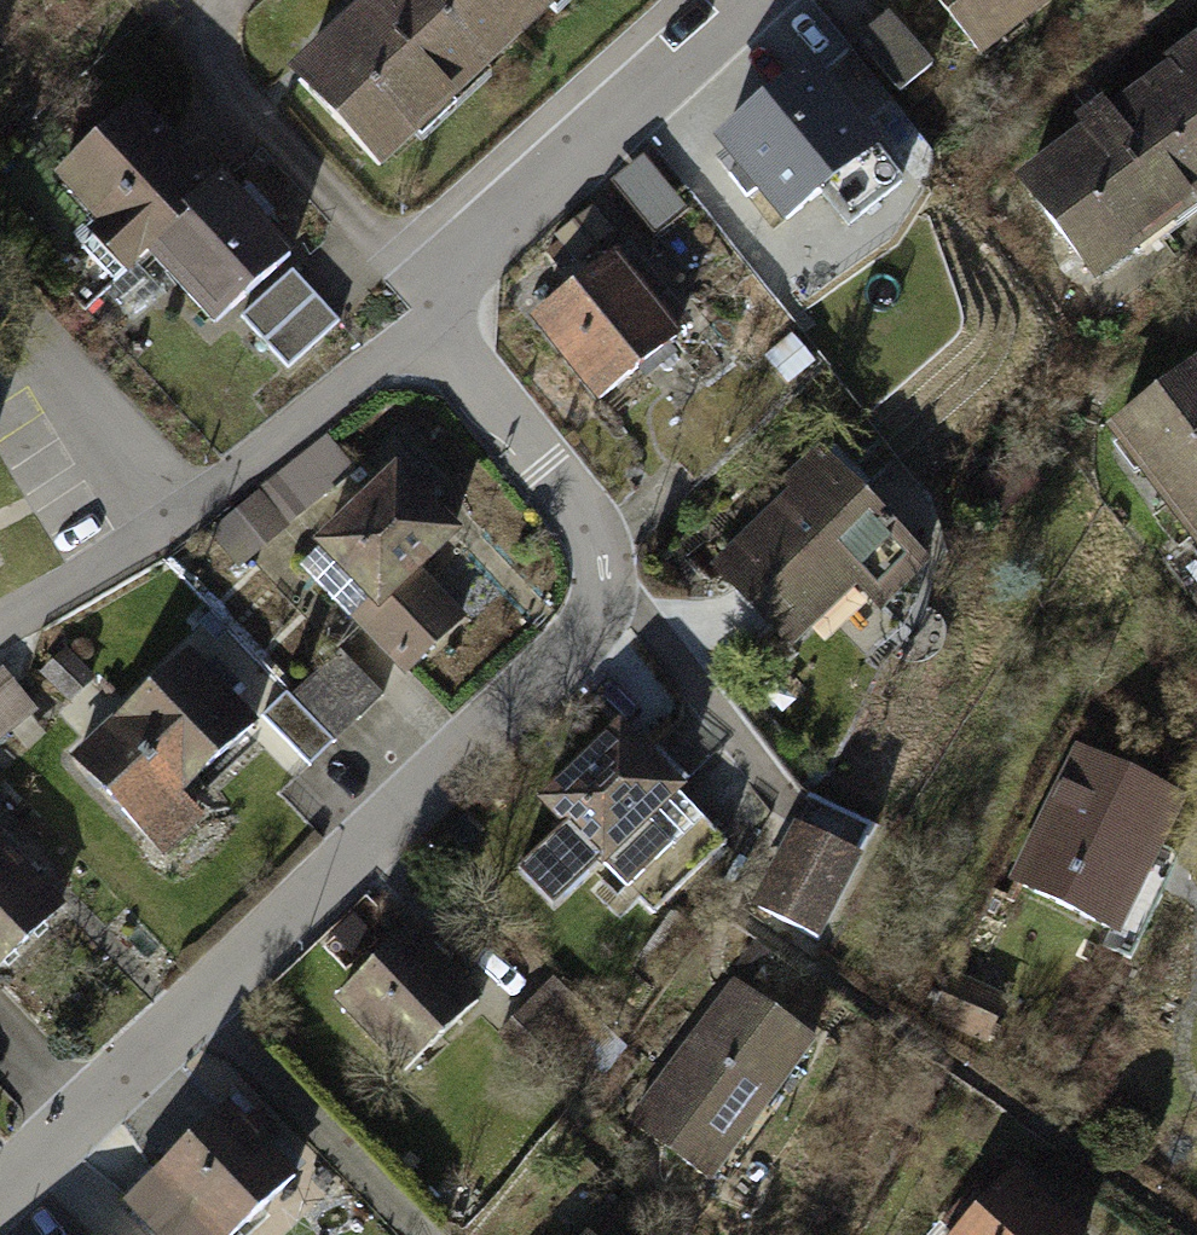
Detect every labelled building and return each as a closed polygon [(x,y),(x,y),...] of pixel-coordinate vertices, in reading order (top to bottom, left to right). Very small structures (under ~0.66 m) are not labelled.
[(294,88),(385,185),(584,0),(389,0),(381,7),(294,88)] [(907,84),(944,54),(900,0),(899,0),(862,30),(907,84)] [(977,48),(1037,0),(938,0),(977,48)] [(819,69),(732,150),(807,231),(894,150),(819,69)] [(1032,201),(1097,285),(1196,208),(1196,73),(1115,136),(1032,201)] [(157,99),(57,203),(192,331),(291,226),(255,192),(187,127),(157,99)] [(595,235),(518,299),(605,401),(682,336),(595,235)] [(251,302),(287,360),(348,323),(311,265),(251,302)] [(1125,438),(1196,521),(1196,375),(1125,438)] [(334,430),(280,482),(315,519),(369,466),(334,430)] [(297,566),(422,683),(522,576),(398,460),(297,566)] [(871,465),(742,577),(815,660),(944,548),(871,465)] [(174,639),(67,759),(163,844),(270,724),(174,639)] [(321,760),(389,685),(343,643),(275,718),(321,760)] [(673,718),(590,799),(667,876),(749,795),(673,718)] [(1158,929),(1196,838),(1196,767),(1112,730),(1046,881),(1158,929)] [(17,973),(95,891),(19,818),(0,838),(0,956),(17,973)] [(809,916),(889,944),(922,852),(841,824),(809,916)] [(526,1009),(436,925),(365,1000),(455,1084),(526,1009)] [(763,1187),(866,1047),(773,979),(670,1119),(763,1187)] [(146,1200),(183,1234),(258,1234),(316,1173),(238,1101),(146,1200)] [(944,1234),(1081,1234),(1009,1167),(944,1234)]
